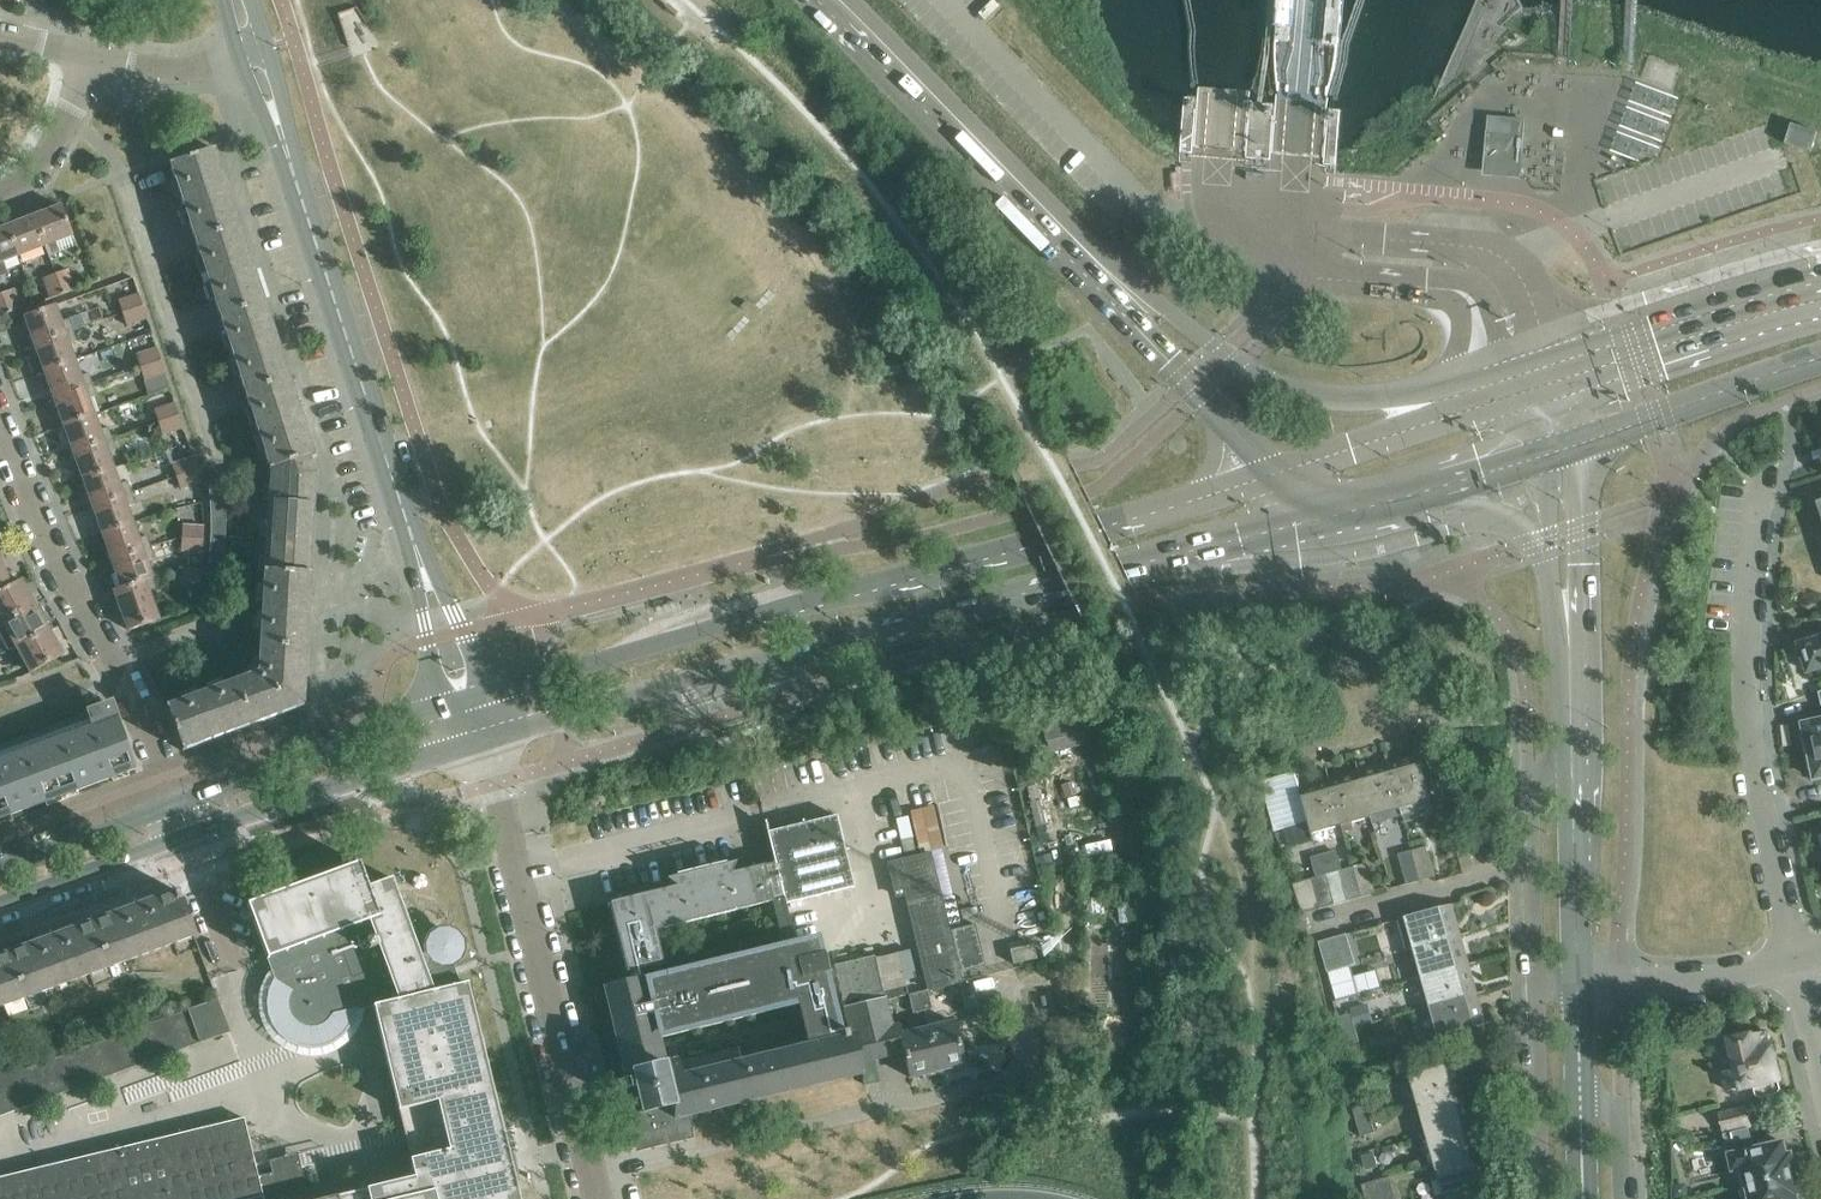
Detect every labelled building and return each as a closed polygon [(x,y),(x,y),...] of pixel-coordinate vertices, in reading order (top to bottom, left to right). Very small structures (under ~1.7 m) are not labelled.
[(1653,59),(1645,79),(1671,89),(1679,69),(1653,59)] [(1661,161),(1677,93),(1631,82),(1615,150),(1661,161)] [(1524,120),(1487,117),(1483,167),(1520,170),(1524,120)] [(1811,152),(1815,139),(1818,132),(1816,131),(1816,133),(1792,125),(1792,123),(1791,123),(1785,143),(1786,144),(1786,142),(1810,150),(1810,151),(1811,152)] [(193,239),(239,224),(214,148),(169,163),(169,164),(193,239)] [(60,205),(33,216),(44,245),(44,246),(48,256),(76,245),(60,205)] [(17,256),(44,246),(44,245),(33,216),(6,226),(17,256)] [(265,303),(239,224),(193,239),(219,318),(265,303)] [(0,228),(0,274),(7,271),(3,261),(17,256),(6,226),(0,228)] [(68,268),(55,273),(63,293),(75,288),(68,268)] [(50,297),(63,293),(55,273),(43,277),(50,297)] [(8,313),(21,308),(14,288),(1,293),(8,313)] [(8,313),(1,293),(0,293),(0,316),(8,313)] [(118,299),(122,312),(142,305),(138,293),(118,299)] [(265,303),(219,318),(244,393),(289,378),(265,303)] [(30,342),(31,344),(73,329),(69,318),(61,321),(55,304),(25,315),(34,341),(30,342)] [(142,305),(122,312),(126,325),(147,318),(142,305)] [(44,370),(74,359),(69,344),(77,341),(73,329),(31,344),(32,346),(35,345),(44,370)] [(136,354),(140,367),(160,360),(156,348),(136,354)] [(50,396),(50,398),(92,384),(88,372),(80,375),(74,359),(44,370),(53,395),(50,396)] [(160,360),(140,367),(144,379),(165,373),(160,360)] [(314,454),(289,378),(244,393),(268,468),(304,457),(314,454)] [(92,384),(50,398),(51,400),(55,399),(64,424),(94,414),(88,398),(96,395),(92,384)] [(154,409),(158,421),(178,415),(174,402),(154,409)] [(99,430),(94,414),(64,424),(73,449),(69,451),(70,453),(112,438),(108,427),(99,430)] [(178,415),(158,421),(162,434),(182,427),(178,415)] [(83,478),(113,468),(107,452),(116,449),(112,438),(70,453),(70,455),(74,453),(83,478)] [(172,463),(176,476),(196,469),(192,457),(172,463)] [(268,468),(266,500),(308,503),(310,474),(304,457),(268,468)] [(118,484),(113,468),(83,478),(92,504),(88,505),(89,507),(131,492),(127,481),(118,484)] [(196,469),(176,476),(180,489),(200,482),(196,469)] [(208,480),(210,508),(225,509),(227,477),(208,480)] [(102,533),(132,522),(127,506),(135,503),(131,492),(89,507),(90,509),(93,508),(102,533)] [(266,500),(264,536),(306,538),(308,503),(266,500)] [(211,526),(210,528),(224,529),(225,509),(210,508),(211,526)] [(523,526),(521,517),(513,519),(515,529),(523,526)] [(138,538),(132,522),(102,533),(111,558),(108,559),(108,561),(150,546),(146,535),(138,538)] [(183,524),(182,537),(203,539),(204,526),(183,524)] [(223,563),(224,529),(210,528),(209,562),(223,563)] [(264,536),(262,570),(304,573),(306,538),(264,536)] [(203,539),(182,537),(181,551),(202,552),(203,539)] [(113,562),(121,587),(122,587),(151,577),(146,561),(154,558),(150,546),(108,561),(109,563),(113,562)] [(11,586),(10,585),(1,560),(4,559),(3,557),(0,558),(0,591),(11,586)] [(200,582),(201,568),(180,567),(179,580),(200,582)] [(304,573),(262,570),(258,646),(306,649),(311,573),(304,573)] [(128,630),(158,619),(148,591),(155,588),(151,577),(122,587),(121,587),(113,589),(119,604),(115,605),(116,608),(120,606),(128,630)] [(38,603),(37,601),(34,603),(21,579),(10,585),(11,586),(0,591),(0,624),(38,603)] [(17,647),(48,629),(36,606),(39,604),(38,603),(0,624),(0,635),(1,637),(9,633),(17,647)] [(31,672),(34,670),(63,654),(62,654),(65,652),(64,650),(61,651),(48,629),(17,647),(31,672)] [(1799,643),(1803,655),(1801,656),(1799,659),(1801,664),(1804,666),(1806,665),(1808,671),(1820,667),(1820,636),(1799,643)] [(257,671),(236,679),(253,724),(303,705),(306,649),(258,646),(257,671)] [(253,724),(236,679),(165,706),(182,750),(253,724)] [(80,714),(69,718),(94,783),(111,777),(112,777),(127,771),(128,771),(134,769),(134,768),(123,737),(124,737),(111,702),(108,703),(106,704),(99,706),(87,710),(87,711),(80,713),(80,714)] [(1802,734),(1806,751),(1820,748),(1820,719),(1817,720),(1817,716),(1804,719),(1804,722),(1803,723),(1805,734),(1802,734)] [(69,718),(2,742),(27,808),(44,802),(57,797),(65,794),(76,790),(77,790),(94,783),(69,718)] [(1048,731),(1050,746),(1086,742),(1084,726),(1048,731)] [(0,743),(0,818),(10,815),(27,808),(2,742),(0,743)] [(1806,751),(1810,768),(1813,767),(1815,778),(1816,778),(1817,781),(1820,780),(1820,748),(1806,751)] [(1389,766),(1400,809),(1402,815),(1433,807),(1419,757),(1389,766)] [(1359,774),(1371,817),(1400,809),(1389,766),(1359,774)] [(1341,825),(1371,817),(1359,774),(1330,781),(1341,825)] [(1262,787),(1276,837),(1310,827),(1311,833),(1341,825),(1330,781),(1301,789),(1298,777),(1262,787)] [(676,885),(609,902),(611,911),(626,972),(630,971),(632,980),(605,987),(626,1075),(633,1073),(634,1078),(627,1080),(627,1079),(616,1082),(618,1091),(629,1089),(629,1088),(636,1086),(642,1111),(636,1112),(639,1123),(629,1126),(630,1128),(632,1127),(634,1144),(645,1141),(652,1139),(678,1133),(693,1129),(689,1114),(862,1072),(859,1061),(873,1058),(884,1055),(897,1052),(890,1024),(885,999),(884,998),(907,992),(897,952),(875,958),(874,955),(833,964),(842,1000),(858,997),(860,1004),(844,1008),(851,1036),(847,1036),(846,1031),(844,1031),(839,1032),(824,972),(827,971),(823,955),(821,956),(820,954),(816,937),(792,943),(784,905),(785,904),(785,903),(853,886),(836,815),(766,831),(771,851),(773,862),(730,872),(735,861),(666,878),(676,885)] [(1412,850),(1420,881),(1435,877),(1426,846),(1412,850)] [(1420,881),(1412,850),(1398,854),(1406,885),(1420,881)] [(1335,851),(1312,857),(1317,876),(1340,869),(1335,851)] [(929,853),(888,863),(896,895),(905,893),(928,989),(960,982),(960,980),(929,853)] [(513,1173),(510,1163),(508,1153),(501,1125),(500,1121),(467,984),(467,982),(459,984),(456,975),(454,970),(452,965),(451,961),(453,960),(455,958),(457,957),(458,955),(459,953),(460,950),(460,948),(460,945),(460,943),(460,940),(459,938),(457,936),(456,934),(454,933),(452,931),(449,930),(447,930),(445,929),(442,930),(440,930),(437,931),(435,932),(433,933),(431,935),(430,937),(429,939),(428,942),(427,944),(427,946),(428,949),(428,951),(420,954),(391,877),(390,878),(389,877),(368,885),(360,863),(359,863),(359,862),(247,903),(247,905),(266,958),(270,969),(274,980),(272,983),(271,987),(269,991),(268,995),(268,999),(267,1003),(268,1007),(268,1011),(269,1014),(270,1018),(272,1022),(274,1025),(276,1029),(278,1032),(281,1035),(284,1037),(288,1040),(291,1042),(295,1043),(298,1045),(302,1045),(306,1046),(310,1046),(314,1046),(318,1046),(322,1045),(326,1043),(330,1042),(333,1040),(336,1038),(340,1035),(342,1032),(345,1029),(347,1026),(349,1022),(351,1019),(352,1015),(353,1011),(364,1008),(373,1006),(374,1008),(399,1109),(398,1109),(398,1111),(410,1159),(414,1177),(366,1188),(366,1189),(337,1196),(337,1195),(322,1198),(519,1198),(513,1173)] [(1353,867),(1362,897),(1376,893),(1367,863),(1353,867)] [(1339,870),(1348,901),(1362,897),(1353,867),(1339,870)] [(1348,901),(1339,870),(1326,874),(1334,904),(1348,901)] [(1334,904),(1326,874),(1311,877),(1320,908),(1334,904)] [(177,890),(91,922),(108,967),(193,936),(177,890)] [(1448,905),(1398,919),(1406,949),(1413,947),(1456,935),(1448,905)] [(108,967),(91,922),(6,953),(23,999),(108,967)] [(974,923),(950,929),(960,971),(985,966),(974,923)] [(1340,967),(1355,963),(1346,933),(1332,937),(1340,967)] [(1456,935),(1413,947),(1421,977),(1464,965),(1456,935)] [(1327,971),(1340,967),(1332,937),(1318,941),(1327,971)] [(1013,963),(1016,962),(1036,957),(1033,943),(1009,949),(1013,963)] [(0,955),(0,1007),(23,999),(6,953),(0,955)] [(1350,964),(1340,967),(1327,971),(1336,1000),(1382,987),(1377,969),(1353,976),(1350,964)] [(1464,965),(1421,977),(1430,1006),(1473,994),(1464,965)] [(927,990),(908,994),(912,1013),(931,1008),(927,990)] [(1430,1006),(1438,1036),(1481,1024),(1473,994),(1430,1006)] [(229,1032),(217,998),(187,1009),(199,1042),(229,1032)] [(1351,1008),(1356,1026),(1369,1022),(1364,1005),(1351,1008)] [(0,1068),(0,1114),(199,1042),(187,1009),(8,1074),(5,1066),(0,1068)] [(1340,1030),(1354,1026),(1351,1013),(1336,1017),(1340,1030)] [(953,1021),(926,1028),(936,1070),(948,1067),(951,1069),(959,1067),(961,1064),(964,1063),(953,1021)] [(1340,1030),(1344,1045),(1359,1041),(1354,1026),(1340,1030)] [(936,1070),(926,1028),(899,1034),(909,1077),(936,1070)] [(1780,1089),(1766,1031),(1729,1040),(1736,1068),(1724,1071),(1728,1090),(1753,1084),(1755,1095),(1760,1098),(1778,1093),(1780,1089)] [(1409,1075),(1418,1106),(1460,1093),(1452,1063),(1409,1075)] [(1469,1123),(1460,1093),(1418,1106),(1426,1135),(1469,1123)] [(1357,1122),(1371,1118),(1367,1104),(1353,1108),(1357,1122)] [(1723,1131),(1745,1126),(1750,1124),(1746,1107),(1719,1114),(1723,1131)] [(300,1165),(271,1172),(258,1176),(244,1118),(0,1177),(0,1198),(308,1198),(300,1165)] [(1375,1132),(1371,1118),(1357,1122),(1361,1136),(1375,1132)] [(1477,1152),(1469,1123),(1426,1135),(1434,1164),(1477,1152)] [(1750,1149),(1745,1126),(1723,1131),(1728,1154),(1730,1154),(1733,1169),(1738,1168),(1742,1185),(1795,1173),(1790,1153),(1786,1154),(1783,1142),(1750,1149)] [(1361,1155),(1365,1169),(1377,1166),(1373,1152),(1361,1155)] [(1477,1152),(1434,1164),(1444,1198),(1476,1198),(1481,1191),(1479,1184),(1488,1182),(1487,1180),(1485,1181),(1477,1152)] [(1742,1185),(1745,1198),(1796,1198),(1795,1194),(1800,1193),(1795,1173),(1742,1185)] [(1390,1176),(1375,1180),(1381,1198),(1396,1198),(1390,1176)] [(1375,1180),(1361,1184),(1365,1198),(1381,1198),(1375,1180)] [(1687,1195),(1686,1188),(1680,1185),(1675,1186),(1676,1196),(1687,1195)]
